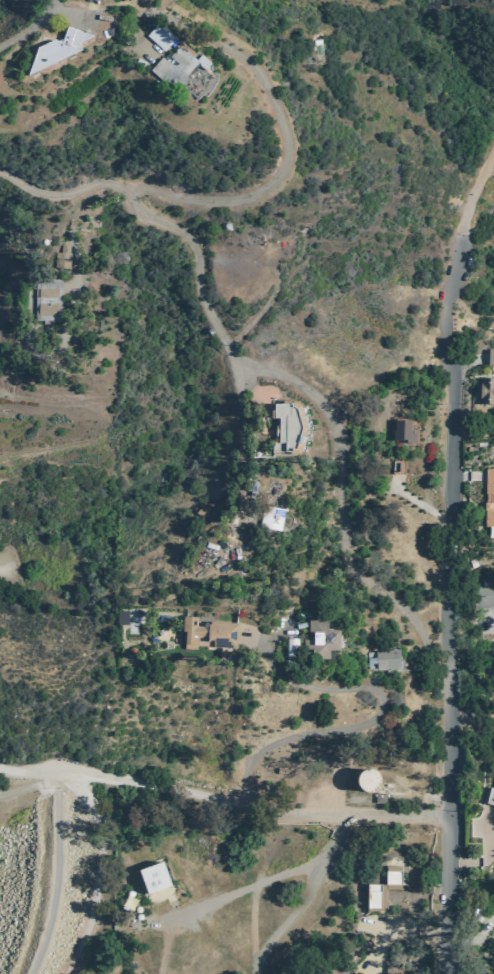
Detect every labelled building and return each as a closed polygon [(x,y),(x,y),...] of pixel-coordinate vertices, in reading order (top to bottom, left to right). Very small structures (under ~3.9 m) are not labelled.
[(154,25),(144,36),(163,53),(175,40),(163,29),(161,31),(154,25)] [(65,28),(60,45),(39,37),(24,81),(92,46),(88,37),(65,28)] [(315,57),(327,55),(325,44),(313,45),(315,57)] [(178,47),(167,59),(175,66),(173,67),(167,65),(160,58),(148,71),(160,84),(180,92),(186,77),(196,64),(178,47)] [(68,269),(69,244),(60,243),(59,252),(56,251),(55,268),(68,269)] [(60,280),(59,322),(34,322),(34,279),(60,280)] [(485,367),(493,368),(493,351),(486,351),(485,367)] [(478,379),(493,380),(493,408),(477,407),(478,379)] [(272,400),(272,413),(277,413),(277,439),(271,438),(271,447),(289,447),(289,449),(297,449),(305,423),(298,401),(292,398),(281,397),(281,400),(272,400)] [(394,419),(392,444),(414,445),(416,421),(394,419)] [(404,460),(403,475),(388,474),(389,459),(404,460)] [(482,529),(493,529),(493,470),(483,469),(482,529)] [(262,500),(257,523),(278,528),(284,505),(262,500)] [(477,587),(477,609),(493,608),(493,586),(477,587)] [(116,608),(116,623),(127,623),(127,608),(116,608)] [(133,611),(122,611),(122,626),(133,626),(133,611)] [(182,615),(181,630),(184,630),(183,647),(194,647),(194,643),(218,644),(217,651),(232,652),(232,647),(234,647),(236,622),(208,621),(208,625),(195,624),(195,615),(182,615)] [(306,616),(306,631),(311,630),(311,637),(301,637),(301,656),(327,656),(327,647),(337,647),(337,627),(325,627),(325,616),(306,616)] [(301,638),(291,638),(291,657),(302,656),(301,638)] [(397,647),(398,665),(364,668),(363,650),(397,647)] [(379,780),(379,775),(377,771),(374,768),(371,766),(367,765),(363,766),(359,768),(356,770),(355,774),(354,778),(355,782),(357,785),(360,788),(363,790),(367,790),(371,789),(375,787),(377,784),(379,780)] [(385,792),(386,770),(368,770),(367,792),(385,792)] [(493,786),(493,782),(493,804),(484,801),(488,785),(493,786)] [(384,793),(374,792),(373,802),(383,803),(384,793)] [(162,861),(137,870),(146,895),(171,886),(162,861)] [(388,866),(388,884),(370,884),(370,912),(387,912),(387,888),(404,889),(404,866),(388,866)]
